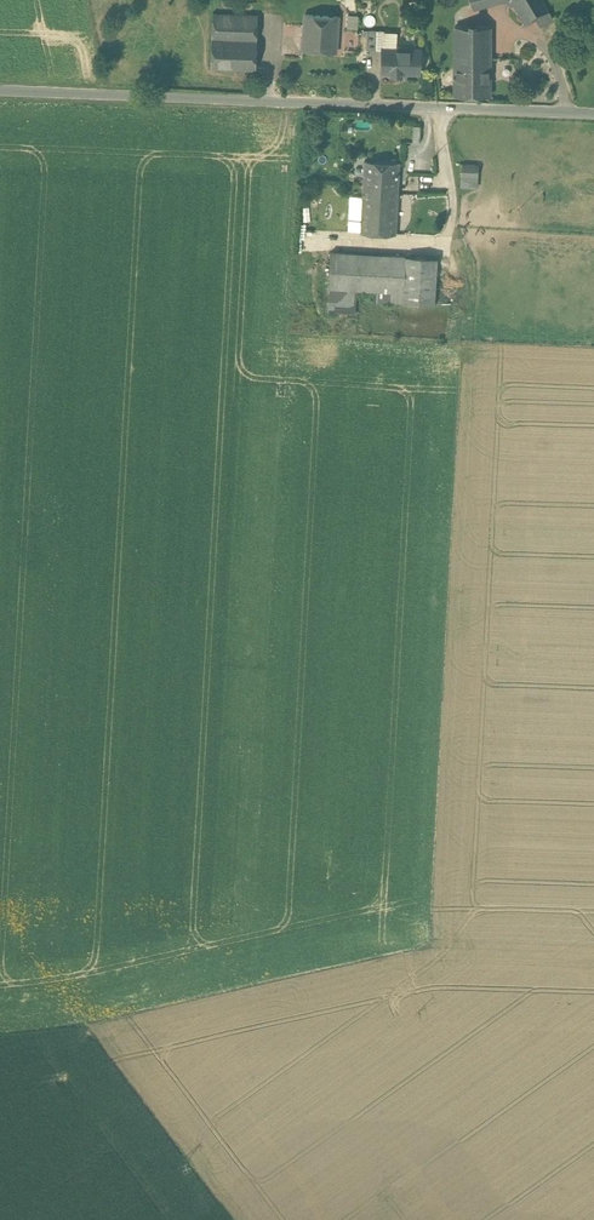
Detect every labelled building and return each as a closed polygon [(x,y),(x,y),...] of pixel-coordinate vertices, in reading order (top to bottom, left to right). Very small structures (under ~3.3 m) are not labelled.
[(481,7),(480,0),(470,0),(473,9),(481,7)] [(510,7),(514,4),(525,24),(535,19),(535,18),(549,11),(542,0),(506,0),(510,7)] [(549,11),(535,18),(540,26),(553,18),(549,11)] [(258,14),(213,13),(211,67),(256,69),(258,14)] [(305,14),(302,49),(336,51),(339,16),(305,14)] [(359,15),(348,14),(348,27),(358,28),(359,15)] [(490,27),(455,26),(455,65),(490,65),(490,27)] [(378,30),(367,30),(367,35),(367,49),(377,49),(377,44),(378,30)] [(377,44),(377,49),(383,49),(396,49),(396,47),(397,31),(384,31),(384,44),(377,44)] [(410,47),(396,47),(396,49),(383,49),(382,71),(391,71),(391,73),(401,74),(401,71),(419,72),(420,50),(410,50),(410,47)] [(490,65),(455,65),(455,75),(453,75),(453,76),(455,76),(454,95),(490,95),(490,65)] [(399,162),(365,161),(363,184),(398,186),(399,162)] [(479,164),(462,163),(461,185),(478,186),(479,164)] [(398,186),(363,184),(361,232),(396,234),(398,186)] [(405,255),(331,251),(329,288),(358,289),(377,290),(376,301),(403,302),(405,255)] [(437,257),(405,255),(403,302),(434,303),(437,257)] [(358,289),(329,288),(328,311),(355,313),(358,289)]
